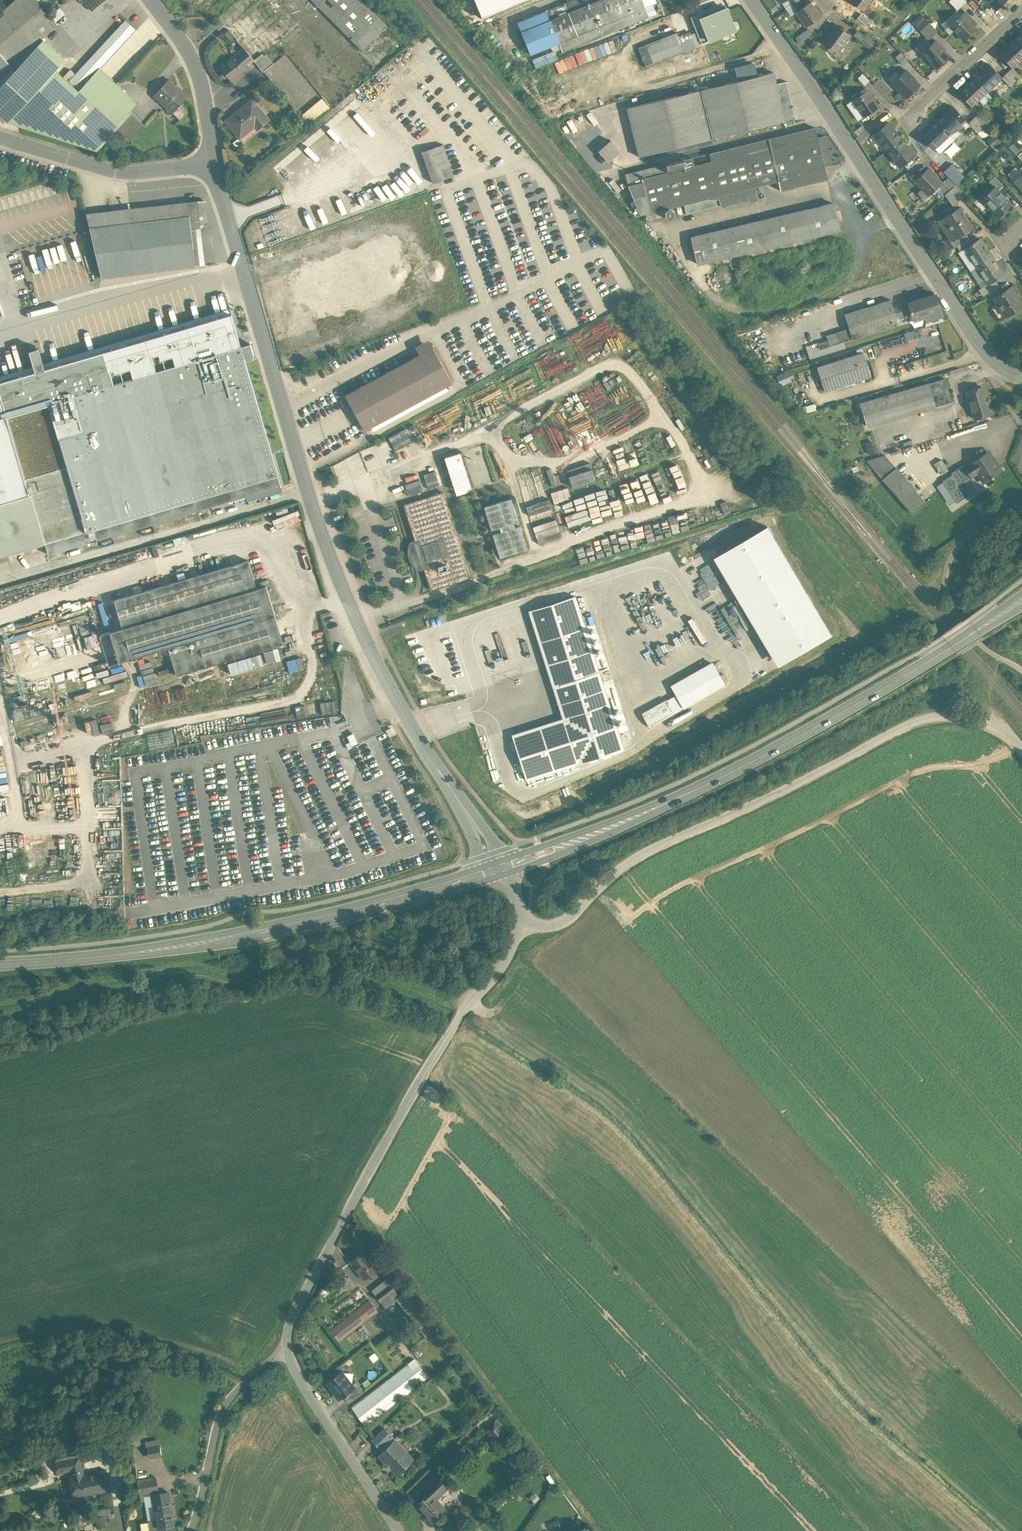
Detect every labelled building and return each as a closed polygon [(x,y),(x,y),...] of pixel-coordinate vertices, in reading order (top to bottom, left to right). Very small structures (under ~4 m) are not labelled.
[(10,0),(6,0),(0,5),(0,8),(2,11),(0,13),(0,52),(11,64),(57,25),(37,2),(35,0),(15,0),(12,2),(10,0)] [(361,0),(311,0),(362,50),(387,26),(361,0)] [(484,0),(467,7),(472,18),(488,11),(484,0)] [(545,11),(545,10),(517,22),(530,54),(558,43),(562,52),(602,35),(599,26),(590,5),(589,6),(588,3),(589,2),(588,0),(572,0),(545,11)] [(589,2),(588,3),(589,6),(590,5),(599,26),(645,7),(642,0),(588,0),(589,2)] [(810,1),(803,6),(799,0),(798,0),(792,4),(786,8),(791,15),(796,11),(806,26),(820,16),(810,1)] [(849,0),(863,10),(871,0),(849,0)] [(949,1),(957,10),(966,1),(966,0),(949,0),(949,1)] [(975,0),(970,0),(968,2),(975,9),(979,5),(975,0)] [(995,9),(1005,0),(987,0),(995,9)] [(645,7),(599,26),(602,35),(649,16),(648,15),(654,13),(651,5),(645,7)] [(726,8),(702,18),(700,13),(691,17),(697,32),(698,36),(699,35),(707,32),(710,40),(735,30),(726,8)] [(974,20),(964,10),(949,24),(964,40),(976,28),(971,23),(974,20)] [(873,21),(861,13),(857,18),(869,27),(873,21)] [(125,20),(75,74),(70,69),(63,76),(64,77),(64,76),(79,90),(92,76),(135,29),(125,20)] [(929,21),(920,30),(928,39),(937,31),(929,21)] [(849,34),(836,24),(823,41),(830,46),(828,49),(834,54),(836,51),(837,51),(849,34)] [(808,28),(795,37),(799,43),(812,34),(808,28)] [(677,32),(638,47),(646,67),(684,52),(679,39),(680,38),(677,32)] [(680,38),(679,39),(684,52),(703,45),(699,35),(698,36),(697,32),(680,38)] [(874,42),(866,36),(862,41),(869,47),(874,42)] [(15,70),(18,72),(0,88),(0,114),(8,121),(65,59),(44,39),(15,70)] [(935,39),(922,52),(936,67),(949,55),(944,50),(944,49),(935,39)] [(1015,40),(1009,45),(1009,44),(999,53),(1012,67),(1021,57),(1021,47),(1015,40)] [(247,50),(239,57),(236,54),(220,68),(230,80),(247,67),(246,66),(254,60),(247,50)] [(555,51),(533,56),(535,65),(557,60),(555,51)] [(15,70),(11,64),(0,52),(0,86),(15,70)] [(908,60),(900,52),(895,57),(903,65),(908,60)] [(263,53),(254,61),(263,71),(273,63),(266,54),(264,55),(263,53)] [(273,63),(263,71),(268,77),(278,69),(273,63)] [(1002,77),(989,63),(979,72),(980,73),(974,79),(986,91),(1001,77),(1002,77)] [(1017,72),(1012,67),(1007,72),(1015,81),(1020,76),(1017,73),(1017,72)] [(906,69),(892,82),(907,97),(919,85),(914,79),(914,78),(906,69)] [(0,86),(0,88),(18,72),(15,70),(0,86)] [(773,72),(700,90),(712,139),(786,120),(777,84),(776,84),(773,72)] [(1015,81),(1007,72),(1002,77),(1001,77),(1009,86),(1015,81)] [(64,77),(19,125),(95,148),(97,150),(116,129),(131,112),(92,76),(79,90),(64,76),(64,77)] [(176,85),(169,79),(154,95),(166,106),(168,104),(174,110),(180,104),(186,97),(174,86),(176,85)] [(974,79),(968,84),(967,83),(958,92),(971,106),(986,91),(974,79)] [(786,81),(777,84),(786,120),(795,118),(786,81)] [(867,89),(852,99),(864,116),(868,113),(878,106),(874,99),(867,89)] [(700,90),(627,108),(639,157),(712,139),(700,90)] [(252,99),(226,121),(241,138),(255,126),(258,129),(269,120),(252,99)] [(864,116),(852,99),(847,103),(859,120),(864,116)] [(188,112),(180,104),(174,110),(172,112),(180,119),(188,112)] [(878,106),(868,113),(871,118),(882,111),(878,106)] [(965,119),(952,106),(943,115),(943,116),(938,121),(949,134),(965,119)] [(131,112),(116,129),(129,140),(144,124),(131,112)] [(979,114),(974,119),(982,128),(988,123),(979,114)] [(982,128),(974,119),(969,124),(977,133),(982,128)] [(938,121),(932,127),(931,126),(921,135),(934,148),(949,134),(938,121)] [(888,122),(874,134),(887,150),(900,139),(896,132),(888,122)] [(818,137),(815,127),(710,153),(712,161),(694,165),(692,157),(683,160),(682,159),(666,163),(626,173),(628,185),(642,182),(650,212),(683,204),(686,214),(748,198),(749,201),(759,199),(755,186),(778,180),(780,190),(828,178),(825,167),(832,165),(825,135),(818,137)] [(865,129),(856,137),(860,143),(869,134),(865,129)] [(906,145),(900,139),(887,150),(900,166),(903,164),(912,157),(915,155),(906,144),(906,145)] [(610,140),(598,151),(608,162),(620,151),(610,140)] [(454,175),(443,144),(422,151),(433,183),(454,175)] [(912,157),(903,164),(907,169),(916,161),(912,157)] [(928,167),(915,179),(922,188),(918,192),(925,199),(942,183),(936,177),(937,176),(928,167)] [(1021,173),(1014,180),(1021,189),(1021,174),(1021,173)] [(955,185),(948,176),(943,181),(950,189),(954,186),(955,185)] [(1003,185),(994,176),(989,181),(994,187),(994,186),(998,190),(1003,185)] [(497,207),(501,205),(499,195),(493,197),(491,192),(497,190),(494,179),(486,182),(491,200),(495,199),(497,207)] [(963,197),(954,186),(950,189),(949,191),(958,201),(963,197)] [(998,190),(994,186),(994,187),(979,200),(996,218),(1011,204),(998,190)] [(958,201),(949,191),(945,194),(955,209),(959,207),(958,201)] [(832,202),(739,225),(746,253),(827,233),(839,230),(832,202)] [(153,219),(151,205),(86,213),(102,277),(195,266),(193,250),(194,250),(189,215),(153,219)] [(955,209),(943,218),(956,237),(956,238),(965,232),(972,227),(959,207),(955,209)] [(739,225),(692,236),(699,264),(710,261),(746,253),(739,225)] [(965,232),(956,238),(956,237),(950,241),(955,247),(957,246),(969,237),(965,232)] [(746,253),(710,261),(712,269),(829,241),(827,233),(746,253)] [(969,237),(957,246),(960,251),(965,248),(964,248),(972,242),(969,237)] [(972,242),(964,248),(965,248),(977,266),(992,256),(979,238),(972,242)] [(194,250),(193,250),(195,266),(205,264),(203,249),(194,250)] [(992,256),(977,266),(988,284),(995,279),(1003,274),(992,256)] [(988,284),(984,286),(988,292),(999,285),(995,279),(988,284)] [(999,285),(988,292),(992,299),(994,298),(1003,291),(999,285)] [(994,298),(1006,316),(1021,306),(1021,302),(1011,286),(1003,291),(994,298)] [(935,295),(909,303),(911,310),(910,311),(911,312),(912,312),(913,317),(924,313),(926,319),(942,315),(935,295)] [(891,299),(844,314),(849,330),(852,339),(899,324),(896,317),(893,308),(891,299)] [(909,303),(898,307),(898,306),(893,308),(896,317),(911,312),(910,311),(911,310),(909,303)] [(231,314),(229,308),(43,362),(41,365),(42,366),(46,368),(46,369),(230,314),(231,314)] [(45,542),(48,554),(281,486),(277,474),(278,474),(278,473),(272,453),(244,357),(245,356),(245,358),(248,359),(252,357),(254,355),(250,342),(242,344),(242,345),(240,345),(231,314),(230,314),(46,369),(46,368),(42,366),(41,365),(43,362),(39,351),(37,350),(32,351),(31,353),(34,365),(33,367),(34,372),(0,382),(0,555),(45,542)] [(846,329),(837,331),(840,342),(852,339),(849,330),(846,331),(846,329)] [(837,331),(826,335),(830,346),(840,342),(837,331)] [(433,347),(345,395),(364,430),(452,382),(433,347)] [(863,352),(817,367),(825,391),(871,376),(863,352)] [(945,378),(928,383),(935,406),(952,401),(945,378)] [(928,383),(860,403),(867,426),(935,406),(928,383)] [(982,386),(966,391),(975,419),(991,414),(988,404),(990,402),(988,397),(985,396),(982,386)] [(406,426),(388,436),(395,450),(413,440),(406,426)] [(989,450),(963,467),(971,478),(972,477),(971,476),(978,471),(985,482),(994,476),(992,474),(995,472),(997,473),(1000,472),(1003,470),(989,450)] [(444,455),(455,494),(471,490),(460,451),(444,455)] [(941,458),(934,462),(942,473),(948,468),(941,458)] [(925,502),(896,467),(882,478),(912,513),(925,502)] [(963,467),(942,481),(943,482),(938,486),(949,502),(954,499),(957,502),(968,495),(962,484),(972,478),(972,477),(971,478),(963,467)] [(428,488),(440,484),(435,470),(424,473),(428,488)] [(518,478),(530,523),(554,517),(542,471),(518,478)] [(420,478),(405,483),(409,495),(424,489),(420,478)] [(470,577),(443,492),(404,504),(415,539),(411,541),(408,544),(407,549),(407,553),(408,558),(410,562),(413,565),(416,568),(420,570),(424,569),(431,589),(470,577)] [(499,556),(526,548),(512,496),(483,504),(490,530),(492,530),(499,556)] [(532,525),(539,542),(561,534),(554,517),(532,525)] [(768,524),(713,557),(778,666),(833,634),(768,524)] [(160,616),(131,625),(139,655),(169,646),(177,674),(273,646),(265,618),(275,615),(266,585),(256,588),(248,560),(151,588),(160,616)] [(623,749),(575,596),(536,608),(554,666),(550,668),(553,676),(557,675),(569,713),(564,716),(564,718),(553,725),(554,728),(514,741),(527,780),(623,749)] [(264,663),(281,659),(278,647),(260,652),(264,663)] [(227,661),(230,674),(263,664),(259,652),(227,661)] [(675,695),(642,711),(648,724),(725,686),(713,661),(669,683),(675,695)] [(26,693),(15,696),(17,705),(28,702),(26,693)] [(352,733),(357,744),(361,742),(355,732),(352,733)] [(350,741),(346,743),(349,749),(357,744),(352,733),(347,736),(350,741)] [(364,1251),(350,1261),(364,1278),(377,1269),(364,1251)] [(384,1306),(400,1295),(386,1277),(371,1288),(384,1306)] [(369,1300),(329,1331),(338,1341),(377,1310),(369,1300)] [(415,1357),(352,1406),(366,1425),(430,1376),(415,1357)] [(341,1371),(327,1382),(340,1397),(354,1386),(341,1371)] [(497,1418),(486,1426),(500,1444),(511,1436),(497,1418)] [(137,1454),(147,1452),(147,1457),(163,1455),(160,1437),(135,1441),(137,1454)] [(383,1455),(401,1474),(418,1459),(400,1440),(383,1455)] [(62,1476),(71,1474),(75,1497),(112,1489),(107,1467),(88,1471),(85,1456),(59,1462),(62,1476)] [(439,1524),(452,1511),(440,1499),(451,1488),(437,1473),(413,1497),(439,1524)] [(163,1490),(161,1475),(142,1478),(145,1493),(163,1490)] [(175,1506),(173,1491),(155,1493),(157,1508),(175,1506)] [(96,1526),(107,1526),(106,1518),(113,1517),(113,1507),(95,1508),(96,1526)] [(175,1507),(156,1510),(159,1529),(178,1526),(175,1507)] [(550,1522),(553,1529),(559,1527),(556,1519),(550,1522)] [(542,1523),(546,1530),(551,1530),(553,1530),(549,1521),(542,1523)]
